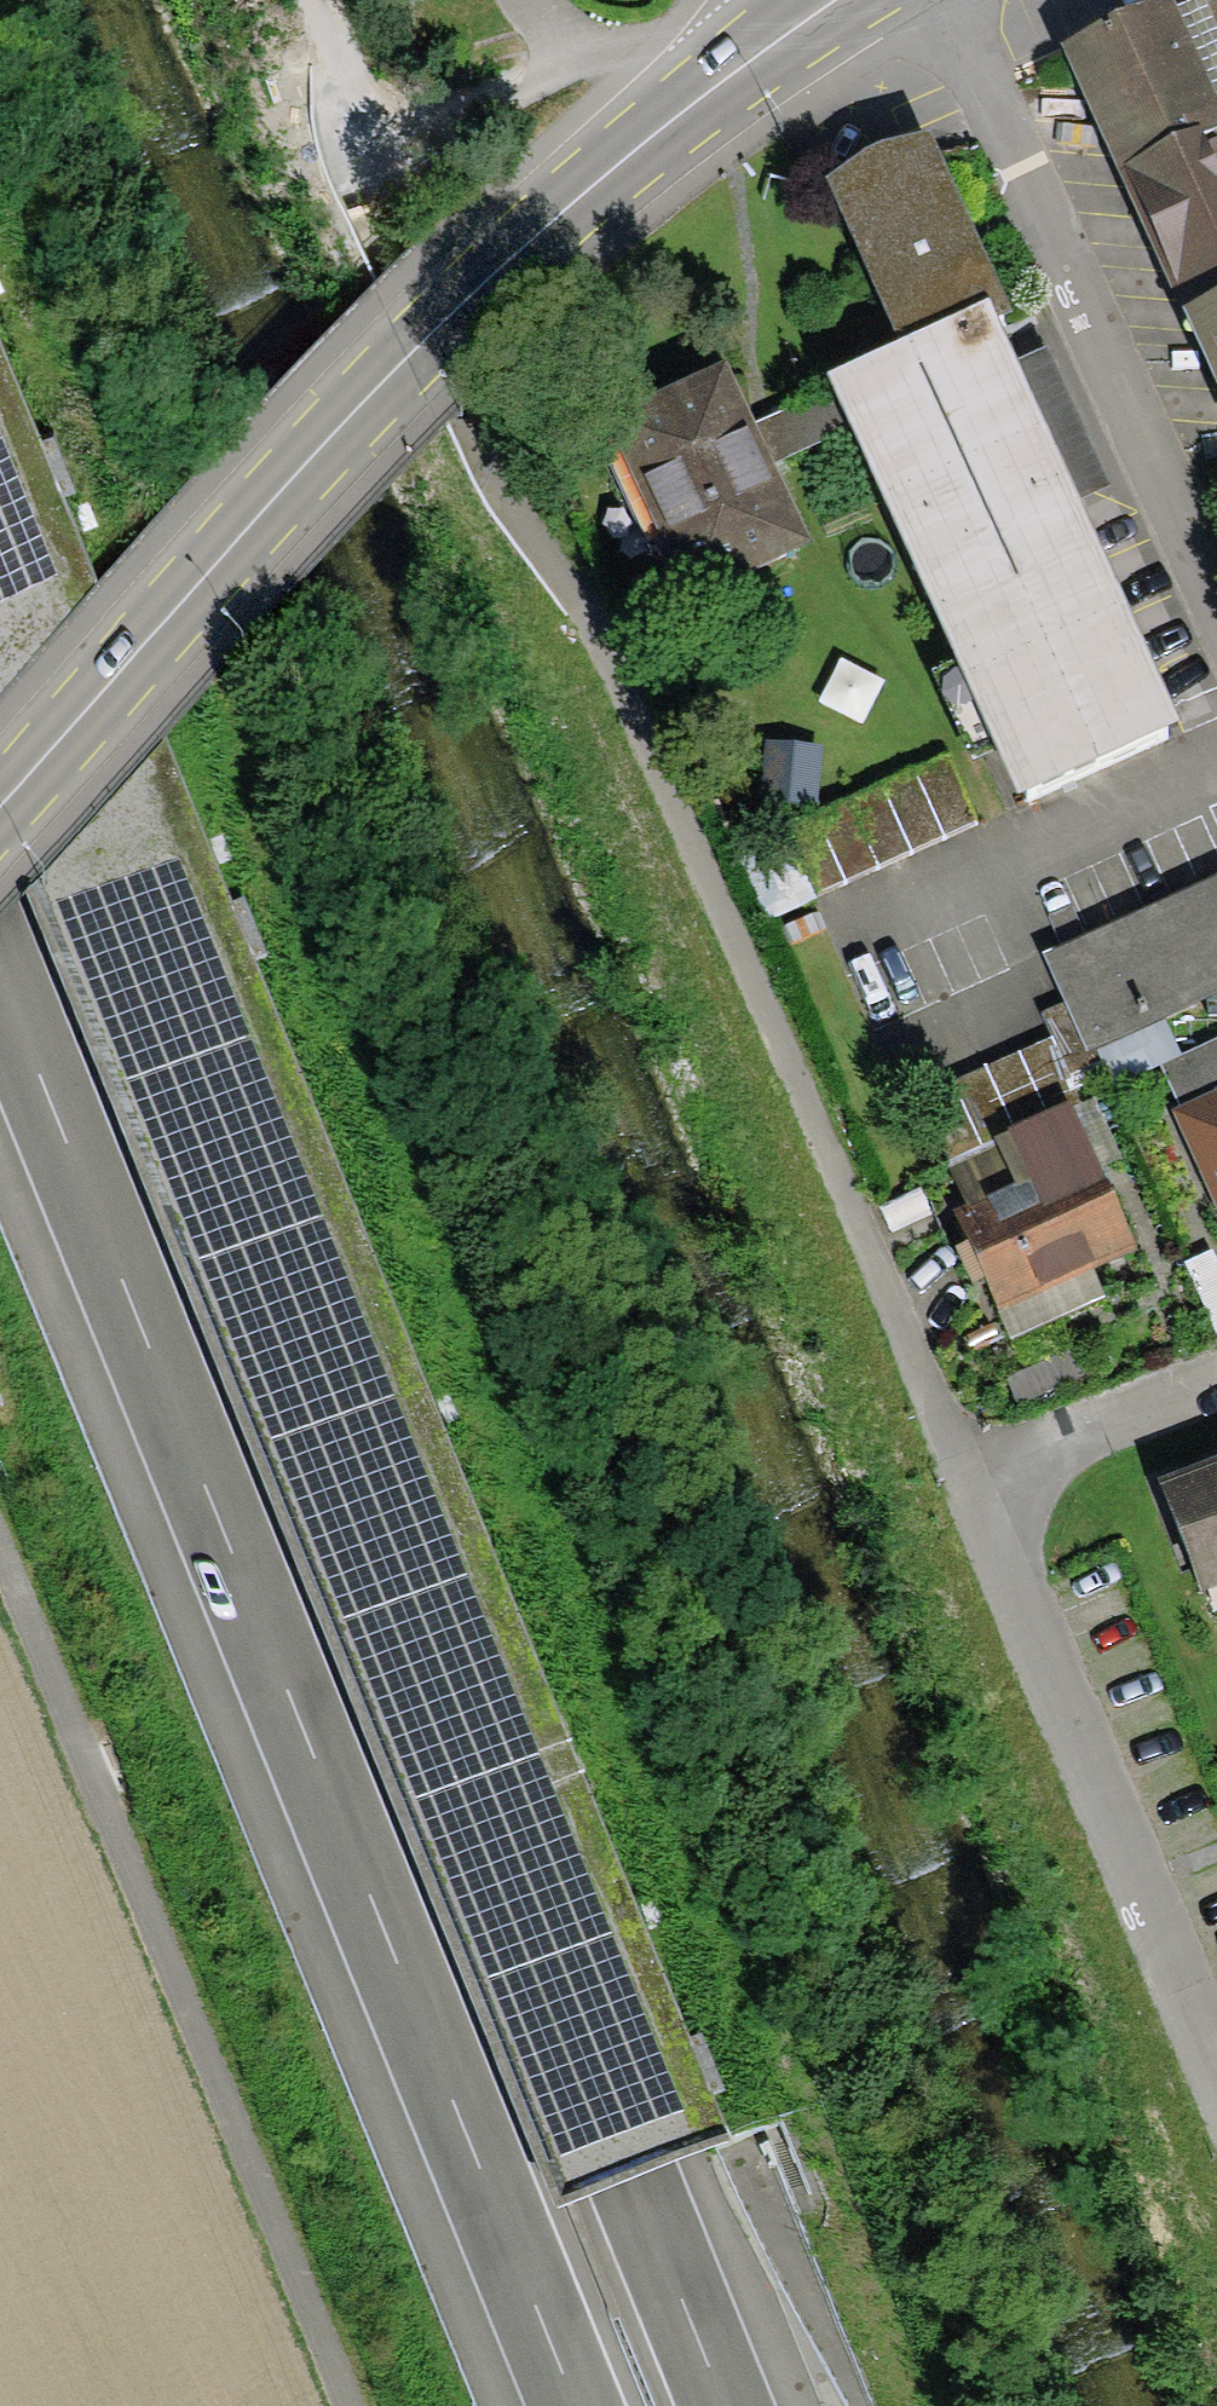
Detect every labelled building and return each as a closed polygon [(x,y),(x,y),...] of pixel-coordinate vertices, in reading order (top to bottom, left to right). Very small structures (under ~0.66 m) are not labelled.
[(1157,22),(1070,59),(1130,196),(1216,159),(1157,22)] [(929,129),(827,175),(900,339),(988,300),(996,319),(1011,312),(929,129)] [(1216,159),(1130,196),(1195,347),(1216,337),(1216,162),(1216,159)] [(900,339),(827,370),(1019,793),(1179,720),(1032,397),(996,319),(988,300),(900,339)] [(1195,347),(1216,398),(1216,337),(1195,347)] [(802,572),(723,396),(618,443),(697,619),(802,572)] [(1045,973),(1086,1064),(1216,1006),(1216,897),(1045,973)] [(1182,1131),(1216,1210),(1216,1115),(1182,1131)] [(976,1276),(1000,1327),(1133,1264),(1070,1131),(1015,1157),(1054,1239),(976,1276)] [(1167,1503),(1207,1604),(1216,1600),(1216,1484),(1167,1503)]
